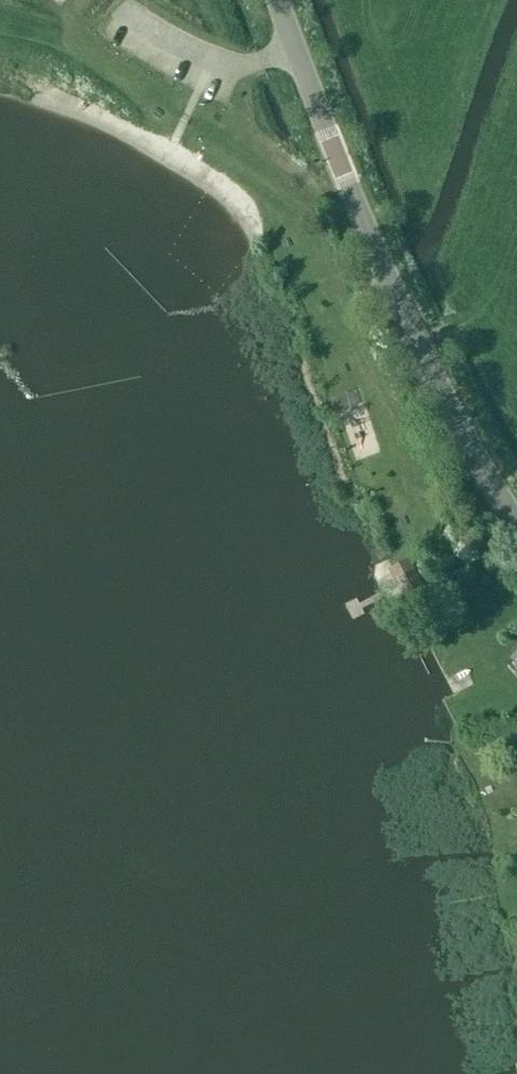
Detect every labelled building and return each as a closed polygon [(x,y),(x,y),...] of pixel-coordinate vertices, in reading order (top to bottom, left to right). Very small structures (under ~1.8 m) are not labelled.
[(398,588),(405,602),(425,591),(408,560),(389,571),(398,588)]
